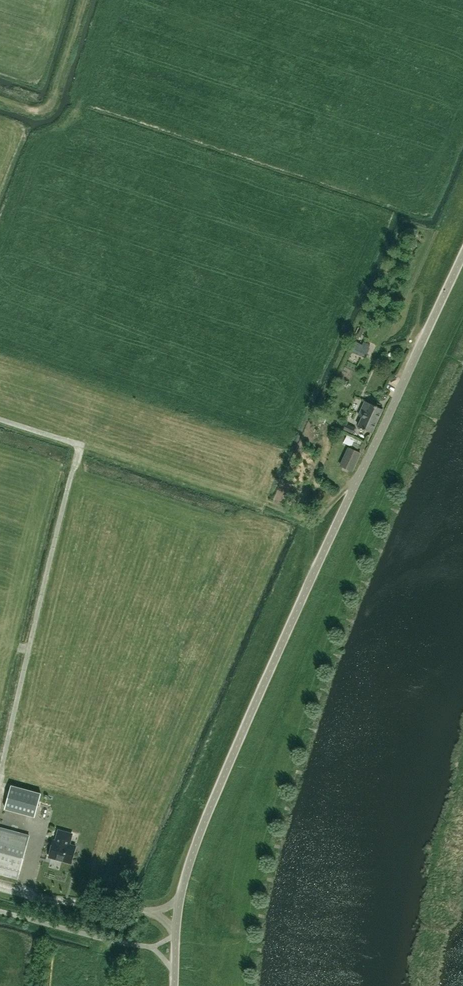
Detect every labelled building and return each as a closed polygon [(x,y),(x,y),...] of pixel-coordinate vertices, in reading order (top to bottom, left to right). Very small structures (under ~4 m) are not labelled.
[(356,341),(352,351),(365,357),(370,347),(356,341)] [(340,373),(338,379),(347,382),(349,375),(340,373)] [(371,433),(383,409),(364,400),(357,414),(363,417),(358,426),(371,433)] [(355,427),(346,423),(343,429),(352,433),(355,427)] [(347,434),(343,442),(359,449),(362,441),(347,434)] [(348,446),(339,465),(353,471),(362,452),(348,446)] [(11,785),(5,808),(35,816),(41,793),(11,785)] [(29,835),(0,827),(0,873),(18,878),(29,835)] [(56,840),(53,840),(49,856),(71,862),(76,846),(69,844),(72,833),(59,830),(56,840)]
